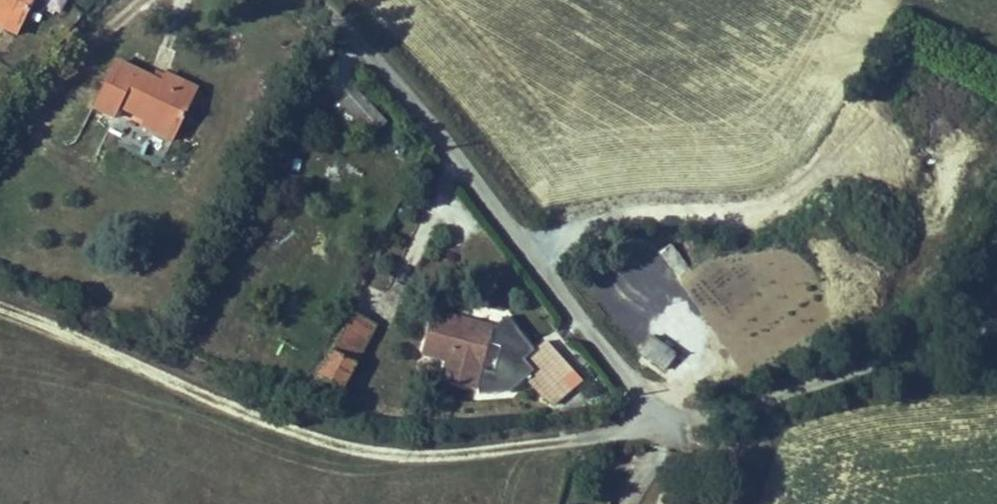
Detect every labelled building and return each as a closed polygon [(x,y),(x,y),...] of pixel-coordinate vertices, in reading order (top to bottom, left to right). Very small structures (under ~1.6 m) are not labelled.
[(34,42),(54,0),(0,0),(0,26),(34,42)] [(179,85),(175,96),(127,75),(107,120),(131,129),(133,124),(192,150),(216,100),(179,85)] [(340,103),(370,137),(386,123),(355,89),(340,103)] [(668,264),(696,287),(708,273),(681,249),(668,264)] [(368,306),(333,369),(357,383),(394,321),(368,306)] [(489,331),(454,318),(443,349),(467,357),(464,366),(458,385),(489,331)] [(458,385),(487,396),(508,338),(489,331),(458,385)] [(644,361),(669,388),(684,370),(660,343),(644,361)] [(570,408),(586,391),(542,348),(524,365),(570,408)] [(443,349),(440,359),(464,366),(467,357),(443,349)]
